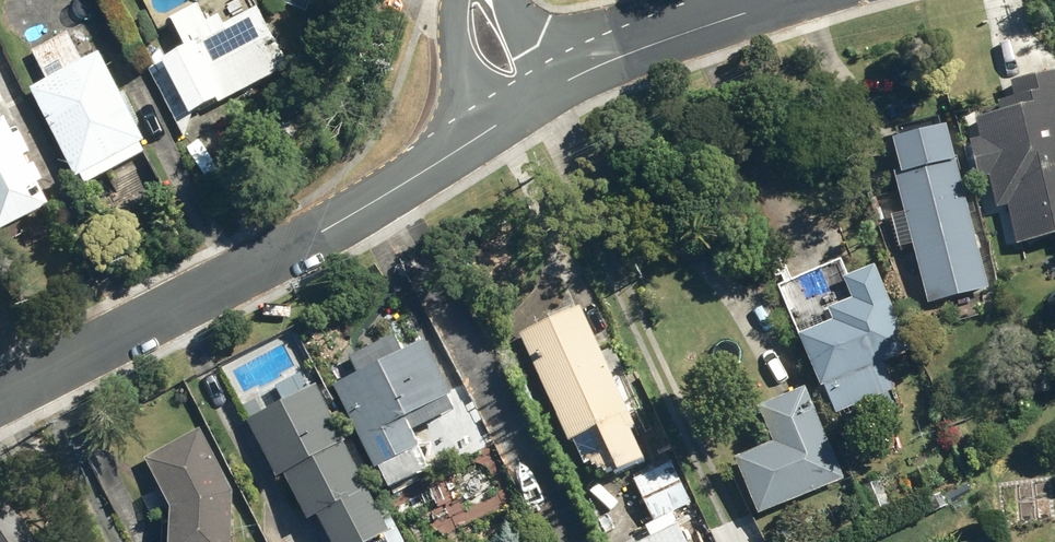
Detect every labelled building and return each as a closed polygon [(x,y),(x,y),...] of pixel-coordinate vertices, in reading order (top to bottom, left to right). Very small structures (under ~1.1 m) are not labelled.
[(169,13),(184,41),(170,48),(198,111),(290,71),(262,8),(214,29),(198,0),(193,0),(169,13)] [(39,85),(81,174),(145,140),(107,53),(39,85)] [(1049,109),(1043,61),(1003,66),(1005,90),(966,94),(970,124),(967,124),(971,159),(985,157),(988,187),(1002,186),(1006,226),(1054,221),(1054,108),(1049,109)] [(48,202),(3,113),(0,115),(0,226),(48,202)] [(933,302),(945,299),(945,301),(996,287),(948,118),(898,132),(909,170),(897,174),(933,302)] [(874,274),(870,275),(860,249),(831,260),(841,285),(815,295),(818,305),(795,314),(829,403),(893,379),(878,339),(896,333),(874,274)] [(652,458),(630,413),(637,410),(581,300),(521,330),(577,440),(601,428),(624,472),(652,458)] [(493,443),(432,333),(338,385),(399,495),(493,443)] [(393,530),(369,485),(345,442),(351,438),(319,379),(246,418),(279,478),(286,474),(309,516),(318,512),(335,541),(400,541),(393,530)] [(759,520),(848,481),(807,390),(751,415),(765,447),(732,461),(759,520)] [(170,541),(234,541),(230,493),(199,434),(146,462),(167,502),(170,541)] [(668,461),(633,481),(655,521),(690,502),(668,461)] [(0,518),(0,541),(15,541),(0,518)] [(680,526),(646,541),(687,541),(680,526)]
